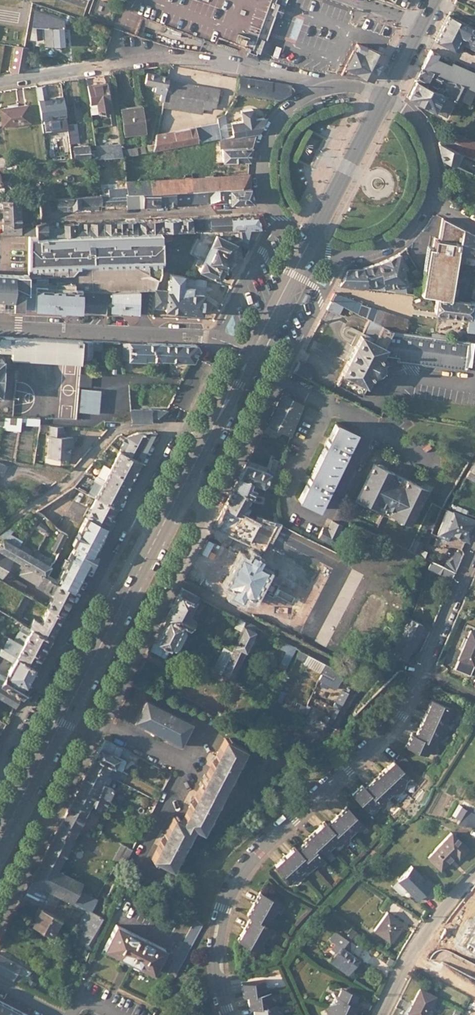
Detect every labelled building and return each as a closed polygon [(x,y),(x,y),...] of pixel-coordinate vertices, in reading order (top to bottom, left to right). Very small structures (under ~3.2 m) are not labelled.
[(241,0),(121,0),(111,29),(134,37),(134,36),(140,19),(165,27),(215,45),(218,37),(227,40),(241,0)] [(227,40),(249,49),(247,56),(259,60),(261,53),(265,55),(270,42),(266,41),(275,14),(281,16),(284,5),(279,4),(281,0),(241,0),(227,40)] [(64,26),(64,22),(35,12),(30,39),(42,38),(41,27),(43,26),(64,26)] [(449,15),(436,41),(459,53),(464,44),(465,41),(474,46),(474,28),(449,15)] [(140,19),(134,36),(141,38),(144,27),(163,33),(165,27),(140,19)] [(65,45),(64,26),(43,26),(44,46),(65,45)] [(464,44),(474,50),(474,46),(465,41),(464,44)] [(357,45),(353,51),(360,54),(364,47),(357,45)] [(24,47),(14,46),(10,72),(24,70),(28,48),(24,47)] [(353,51),(341,75),(346,75),(350,76),(354,76),(359,76),(364,78),(371,81),(377,68),(384,54),(364,47),(360,54),(353,51)] [(431,50),(422,67),(469,87),(474,90),(474,76),(473,78),(434,61),(435,59),(438,54),(431,50)] [(435,59),(434,61),(473,78),(474,76),(474,73),(452,64),(451,67),(435,59)] [(469,87),(422,67),(419,74),(415,81),(454,100),(462,104),(469,87)] [(167,81),(167,77),(146,74),(145,84),(156,86),(155,92),(161,93),(160,101),(164,102),(165,94),(167,81)] [(285,97),(289,94),(291,86),(240,78),(238,94),(280,101),(285,97)] [(176,82),(167,81),(165,94),(173,96),(176,82)] [(415,81),(407,98),(434,110),(446,115),(454,100),(415,81)] [(182,83),(176,82),(173,96),(180,97),(182,83)] [(87,86),(90,104),(96,103),(98,114),(110,112),(105,83),(87,86)] [(189,85),(182,83),(180,97),(186,98),(189,85)] [(195,86),(189,85),(186,98),(193,99),(195,86)] [(193,99),(199,100),(201,87),(195,86),(193,99)] [(210,102),(213,89),(207,88),(204,101),(210,102)] [(210,102),(215,103),(217,104),(219,90),(213,89),(210,102)] [(165,94),(164,102),(163,108),(171,110),(173,96),(165,94)] [(173,96),(171,110),(177,111),(180,97),(173,96)] [(180,97),(177,111),(183,112),(186,98),(180,97)] [(193,99),(186,98),(183,112),(190,113),(193,99)] [(190,113),(196,114),(199,100),(193,99),(190,113)] [(214,108),(215,103),(210,102),(204,101),(199,100),(196,114),(202,115),(204,110),(209,111),(210,108),(214,108)] [(90,104),(88,104),(90,115),(98,114),(96,103),(90,104)] [(27,105),(0,109),(3,126),(30,122),(27,105)] [(140,108),(121,111),(125,134),(144,131),(140,108)] [(258,130),(265,119),(258,121),(254,121),(253,118),(252,110),(240,111),(242,123),(231,125),(233,139),(255,135),(258,130)] [(225,140),(229,139),(224,117),(216,118),(218,125),(222,141),(225,140)] [(74,125),(68,126),(71,141),(77,139),(74,125)] [(212,142),(222,141),(218,125),(208,127),(212,142)] [(206,144),(212,142),(208,127),(203,128),(206,144)] [(199,145),(206,144),(203,128),(195,129),(199,145)] [(191,146),(199,145),(195,129),(187,131),(191,146)] [(438,143),(474,161),(474,144),(445,130),(438,143)] [(191,146),(187,131),(178,133),(182,148),(191,146)] [(173,149),(182,148),(178,133),(170,134),(173,149)] [(157,137),(155,149),(154,153),(173,149),(170,134),(157,137)] [(254,138),(255,135),(233,139),(229,139),(225,140),(225,149),(252,148),(253,145),(254,140),(254,138)] [(442,160),(474,176),(474,161),(438,143),(440,151),(442,160)] [(122,152),(121,144),(95,147),(96,150),(98,160),(123,158),(122,152)] [(98,160),(96,150),(89,150),(89,146),(76,147),(77,157),(75,157),(75,161),(96,160),(98,160)] [(250,152),(252,148),(225,149),(221,149),(221,153),(224,154),(222,162),(249,162),(250,157),(250,152)] [(136,149),(122,152),(123,158),(124,158),(136,156),(137,156),(136,149)] [(136,156),(124,158),(125,167),(138,165),(136,156)] [(16,165),(8,166),(0,166),(0,173),(8,173),(8,178),(17,178),(16,165)] [(250,186),(249,175),(230,177),(231,188),(250,186)] [(205,178),(204,178),(204,190),(206,189),(215,189),(214,178),(213,178),(213,177),(205,178)] [(231,188),(230,177),(221,177),(222,188),(228,188),(231,188)] [(187,179),(184,180),(185,191),(193,190),(193,179),(192,178),(188,178),(187,179)] [(204,178),(193,179),(193,190),(196,190),(204,190),(204,178)] [(144,182),(138,182),(138,194),(151,193),(150,182),(150,180),(144,181),(144,182)] [(173,180),(162,181),(163,193),(174,192),(173,180)] [(184,180),(173,180),(174,192),(185,191),(184,180)] [(162,181),(150,182),(151,193),(157,193),(163,193),(162,181)] [(138,182),(126,183),(127,195),(129,195),(137,194),(138,194),(138,182)] [(253,202),(250,186),(231,188),(228,188),(229,201),(229,203),(253,202)] [(207,202),(229,201),(228,188),(222,188),(215,189),(206,189),(207,202)] [(197,203),(207,202),(206,189),(204,190),(196,190),(197,203)] [(185,191),(174,192),(175,204),(197,203),(196,190),(193,190),(185,191)] [(163,193),(157,193),(158,205),(175,204),(174,192),(163,193)] [(151,193),(138,194),(137,194),(138,206),(158,205),(157,193),(151,193)] [(137,194),(129,195),(130,207),(138,206),(137,194)] [(126,203),(125,195),(100,197),(101,205),(126,203)] [(100,196),(97,196),(72,197),(72,211),(80,210),(80,207),(101,206),(101,205),(100,197),(100,196)] [(72,211),(72,197),(56,198),(57,211),(72,211)] [(20,232),(19,199),(2,200),(3,233),(20,232)] [(40,225),(40,236),(53,236),(53,228),(45,228),(45,216),(40,217),(40,225)] [(258,223),(256,217),(231,218),(232,232),(261,231),(258,223)] [(232,232),(231,218),(211,219),(212,232),(232,232)] [(423,296),(435,298),(450,300),(457,254),(463,229),(442,218),(439,240),(435,240),(433,249),(429,249),(425,282),(423,296)] [(179,220),(161,221),(161,233),(170,233),(180,233),(179,220)] [(198,220),(179,220),(180,233),(198,232),(198,220)] [(161,221),(144,222),(145,234),(160,233),(161,233),(161,221)] [(137,234),(136,222),(131,223),(125,223),(125,234),(137,234)] [(144,222),(136,222),(137,234),(145,234),(144,222)] [(114,234),(114,223),(103,224),(104,235),(114,234)] [(125,234),(125,223),(114,223),(114,234),(125,234)] [(82,225),(83,235),(104,235),(103,224),(82,225)] [(24,236),(29,236),(40,236),(40,225),(35,225),(35,230),(24,230),(24,236)] [(64,228),(64,236),(73,235),(73,225),(64,226),(64,228)] [(73,225),(73,235),(78,235),(83,235),(82,225),(73,225)] [(463,229),(457,254),(474,256),(474,235),(463,229)] [(218,282),(223,272),(225,272),(232,257),(230,256),(235,246),(241,245),(242,249),(250,252),(261,231),(232,232),(212,232),(205,232),(200,232),(200,239),(199,242),(197,241),(190,255),(199,260),(195,267),(200,269),(198,273),(218,282)] [(145,234),(137,234),(125,234),(114,234),(104,235),(83,235),(78,235),(79,251),(83,255),(83,262),(92,262),(92,268),(132,267),(159,282),(161,275),(161,241),(160,233),(145,234)] [(40,236),(29,236),(28,276),(28,278),(35,277),(47,277),(71,276),(75,273),(75,262),(73,235),(64,236),(53,236),(40,236)] [(73,235),(75,262),(83,262),(83,255),(79,251),(78,235),(73,235)] [(389,260),(379,266),(385,288),(405,282),(406,281),(398,255),(389,260)] [(363,269),(368,289),(386,291),(385,288),(379,266),(372,267),(363,269)] [(347,271),(340,284),(364,288),(368,289),(363,269),(356,270),(347,271)] [(0,275),(0,309),(3,309),(22,310),(22,307),(22,295),(32,296),(32,308),(33,308),(34,294),(28,293),(28,284),(28,278),(28,276),(5,275),(0,275)] [(155,293),(154,313),(176,314),(176,315),(201,316),(201,304),(202,297),(205,297),(204,297),(204,288),(204,287),(192,287),(193,280),(171,276),(171,284),(169,284),(168,294),(155,293)] [(385,288),(386,291),(391,292),(408,294),(405,282),(385,288)] [(35,284),(28,284),(28,293),(34,294),(33,308),(33,312),(56,312),(56,311),(68,311),(69,293),(57,292),(57,291),(54,290),(49,285),(47,285),(35,284)] [(56,312),(79,313),(81,294),(69,293),(68,311),(56,311),(56,312)] [(110,295),(109,315),(138,316),(139,293),(110,295)] [(79,313),(109,315),(110,295),(81,294),(79,313)] [(22,295),(22,307),(32,308),(32,296),(22,295)] [(331,301),(343,307),(370,320),(372,321),(377,310),(361,305),(361,303),(335,295),(331,301)] [(471,301),(471,302),(450,300),(435,298),(434,301),(437,301),(435,313),(469,317),(467,331),(474,332),(474,302),(471,301)] [(331,301),(327,310),(338,316),(343,307),(331,301)] [(394,332),(404,333),(408,319),(386,312),(385,313),(377,310),(372,321),(394,332)] [(386,349),(384,355),(400,357),(399,361),(466,370),(466,365),(470,342),(404,333),(394,332),(372,321),(370,320),(368,325),(363,334),(366,335),(364,337),(386,349)] [(386,349),(364,337),(362,336),(353,351),(351,356),(341,376),(342,377),(338,386),(362,398),(372,379),(374,380),(378,380),(381,379),(383,378),(384,377),(386,375),(388,372),(388,369),(388,366),(387,363),(386,361),(384,359),(383,357),(384,355),(386,349)] [(0,337),(0,353),(12,354),(12,361),(23,362),(23,338),(0,337)] [(23,338),(23,362),(65,363),(66,340),(23,338)] [(66,340),(65,363),(80,364),(80,360),(81,341),(66,340)] [(101,341),(81,341),(80,360),(87,361),(91,361),(92,350),(101,350),(101,341)] [(470,342),(466,365),(472,366),(474,345),(474,342),(470,342)] [(142,343),(123,343),(123,360),(128,361),(143,362),(143,360),(163,361),(163,344),(142,343)] [(163,344),(163,361),(193,362),(198,351),(197,346),(177,345),(163,344)] [(293,372),(309,380),(314,370),(299,362),(293,372)] [(79,375),(79,387),(91,388),(91,375),(86,375),(79,375)] [(99,415),(101,391),(81,390),(80,413),(99,415)] [(280,432),(291,438),(304,405),(283,394),(266,425),(280,432)] [(162,423),(167,412),(151,411),(150,409),(131,410),(133,422),(162,423)] [(23,418),(5,418),(2,430),(20,431),(22,422),(23,418)] [(299,500),(318,509),(357,433),(337,423),(337,424),(342,427),(335,441),(329,439),(326,446),(325,448),(330,450),(316,478),(311,476),(310,477),(307,484),(306,485),(311,487),(304,502),(299,499),(299,500)] [(329,439),(335,441),(342,427),(337,424),(329,439)] [(64,426),(50,425),(48,457),(69,458),(70,446),(73,446),(74,437),(63,436),(64,426)] [(266,425),(263,431),(276,439),(280,432),(266,425)] [(146,449),(156,431),(137,432),(125,437),(146,449)] [(141,461),(146,449),(125,437),(119,450),(141,461)] [(311,476),(316,478),(330,450),(325,448),(311,476)] [(131,478),(141,461),(119,450),(109,468),(131,478)] [(246,466),(240,479),(250,483),(263,489),(275,490),(275,485),(274,485),(282,464),(274,461),(269,475),(246,466)] [(103,480),(109,468),(102,464),(96,476),(103,480)] [(405,522),(411,524),(427,488),(417,483),(407,479),(404,487),(390,480),(394,473),(384,468),(374,464),(357,500),(363,503),(371,506),(377,509),(379,504),(393,511),(391,515),(396,518),(405,522)] [(117,507),(131,478),(109,468),(103,480),(101,483),(94,497),(95,497),(104,502),(105,501),(117,507)] [(474,476),(474,472),(469,469),(466,475),(473,479),(474,476)] [(394,473),(390,480),(404,487),(407,479),(394,473)] [(94,497),(101,483),(94,479),(87,493),(94,497)] [(238,482),(249,487),(250,483),(240,479),(238,482)] [(236,485),(234,488),(252,497),(255,490),(249,487),(238,482),(236,485)] [(299,499),(304,502),(311,487),(306,485),(299,499)] [(228,500),(224,506),(241,514),(252,508),(248,506),(252,497),(234,488),(228,500)] [(104,502),(95,497),(90,508),(85,516),(70,544),(73,545),(55,580),(57,582),(73,591),(83,572),(89,562),(89,561),(93,554),(96,548),(101,537),(106,528),(107,526),(111,519),(111,518),(117,507),(105,501),(104,502)] [(379,504),(377,509),(378,511),(379,512),(380,513),(381,514),(382,515),(384,516),(385,516),(387,516),(388,516),(389,516),(391,515),(393,511),(379,504)] [(85,516),(90,508),(86,506),(82,515),(85,516)] [(220,514),(214,526),(247,542),(262,551),(264,549),(276,524),(260,518),(258,522),(241,514),(224,506),(220,514)] [(252,508),(241,514),(258,522),(260,518),(261,512),(252,508)] [(447,508),(446,512),(474,525),(474,521),(454,511),(447,508)] [(455,508),(454,511),(474,521),(474,516),(455,508)] [(446,512),(437,536),(448,541),(452,534),(468,541),(474,525),(446,512)] [(45,527),(46,526),(40,522),(37,527),(43,531),(44,530),(46,531),(48,528),(45,527)] [(323,528),(319,538),(334,546),(343,527),(333,522),(329,530),(323,528)] [(57,552),(65,534),(60,531),(51,549),(57,552)] [(0,544),(0,550),(13,557),(18,548),(22,541),(9,534),(5,542),(2,540),(0,544)] [(101,537),(96,548),(99,549),(104,539),(101,537)] [(252,598),(267,569),(260,565),(267,551),(264,549),(262,551),(247,542),(225,584),(233,588),(229,594),(241,600),(244,594),(252,598)] [(32,556),(18,548),(13,557),(21,562),(27,565),(32,556)] [(89,561),(89,562),(91,563),(99,549),(96,548),(93,554),(89,561)] [(0,550),(0,579),(13,557),(0,550)] [(455,572),(463,553),(456,550),(452,559),(446,563),(444,567),(455,572)] [(44,575),(50,565),(32,556),(27,565),(44,575)] [(51,592),(57,582),(55,580),(44,575),(27,565),(21,562),(17,569),(20,571),(20,572),(36,582),(35,583),(51,592)] [(26,585),(12,577),(8,584),(22,592),(26,585)] [(67,604),(73,591),(57,582),(51,592),(51,596),(67,604)] [(183,625),(188,628),(193,620),(187,616),(197,596),(182,588),(167,617),(183,625)] [(20,616),(30,597),(24,593),(14,613),(20,616)] [(62,614),(67,604),(51,596),(46,606),(49,607),(62,614)] [(50,638),(62,614),(49,607),(43,617),(44,618),(42,622),(34,618),(32,623),(30,626),(50,638)] [(410,616),(389,655),(404,657),(422,624),(410,616)] [(182,628),(183,625),(167,617),(150,651),(165,658),(169,651),(170,651),(171,648),(174,649),(178,647),(179,644),(178,640),(179,638),(183,637),(185,634),(184,630),(182,628)] [(238,628),(242,630),(246,622),(241,620),(238,628)] [(36,667),(50,638),(30,626),(22,622),(19,627),(29,633),(22,646),(8,638),(2,649),(36,667)] [(242,630),(235,645),(245,650),(251,653),(256,641),(250,639),(255,627),(246,622),(242,630)] [(456,659),(472,667),(474,661),(474,633),(469,630),(456,659)] [(279,668),(286,671),(296,648),(282,642),(279,649),(286,652),(279,668)] [(235,645),(227,663),(222,673),(232,678),(245,650),(235,645)] [(1,648),(0,651),(0,655),(13,663),(4,682),(2,675),(0,674),(0,683),(21,695),(36,667),(2,649),(1,648)] [(325,664),(300,650),(297,658),(305,662),(303,665),(322,674),(318,681),(320,682),(325,670),(323,669),(325,664)] [(472,667),(456,659),(452,669),(468,676),(472,667)] [(222,673),(227,663),(219,660),(214,671),(222,674),(222,673)] [(325,670),(320,682),(336,690),(344,675),(330,666),(325,664),(323,669),(325,670)] [(137,675),(151,682),(156,673),(142,666),(137,675)] [(281,679),(272,698),(276,700),(285,680),(281,679)] [(285,682),(281,692),(286,694),(288,695),(292,686),(285,682)] [(15,707),(21,695),(0,683),(0,698),(15,707)] [(281,692),(277,701),(282,703),(286,694),(281,692)] [(347,695),(343,693),(337,703),(338,703),(337,705),(336,704),(334,708),(339,711),(348,696),(347,695)] [(193,724),(146,701),(135,723),(181,746),(193,724)] [(424,714),(444,722),(446,716),(451,714),(453,711),(429,701),(424,714)] [(306,711),(305,714),(311,717),(329,726),(331,727),(335,721),(332,720),(324,716),(325,714),(309,706),(306,711)] [(442,725),(444,722),(424,714),(419,726),(443,735),(445,731),(442,725)] [(324,736),(329,726),(311,717),(305,727),(324,736)] [(442,739),(443,735),(419,726),(414,738),(434,746),(437,741),(442,739)] [(414,738),(410,737),(405,748),(425,756),(427,752),(433,749),(434,746),(414,738)] [(104,740),(94,758),(110,766),(120,772),(126,762),(118,758),(111,754),(115,745),(104,740)] [(246,750),(226,740),(183,822),(174,817),(151,858),(171,869),(194,828),(203,832),(246,750)] [(118,758),(121,754),(123,750),(115,745),(111,754),(118,758)] [(94,758),(90,767),(103,774),(105,775),(110,766),(94,758)] [(383,769),(402,788),(406,785),(405,779),(408,776),(392,760),(383,769)] [(105,775),(116,780),(120,772),(110,766),(105,775)] [(90,767),(80,787),(107,801),(113,790),(99,782),(103,774),(90,767)] [(383,769),(373,778),(389,794),(392,791),(398,792),(402,788),(383,769)] [(379,804),(382,806),(386,802),(386,797),(389,794),(373,778),(364,787),(379,804)] [(379,804),(364,787),(362,784),(351,794),(366,810),(370,807),(374,808),(379,804)] [(80,787),(71,804),(84,811),(86,808),(88,809),(90,808),(91,807),(92,805),(91,804),(91,803),(103,809),(107,801),(80,787)] [(71,804),(59,827),(73,834),(80,820),(85,823),(90,814),(86,812),(88,809),(86,808),(84,811),(71,804)] [(347,807),(337,816),(353,833),(356,829),(363,830),(366,827),(347,807)] [(474,827),(474,815),(462,807),(453,823),(474,827)] [(353,833),(337,816),(327,825),(343,842),(346,845),(350,841),(350,836),(353,833)] [(327,825),(325,822),(315,830),(331,847),(333,845),(339,846),(343,842),(327,825)] [(59,827),(56,833),(70,840),(73,834),(59,827)] [(315,830),(306,839),(308,841),(324,859),(329,855),(329,850),(331,847),(315,830)] [(467,849),(452,832),(427,856),(440,869),(455,854),(458,857),(467,849)] [(56,833),(31,882),(44,889),(47,890),(56,871),(71,843),(70,840),(56,833)] [(298,850),(314,867),(317,864),(323,865),(326,862),(324,859),(308,841),(298,850)] [(113,863),(122,869),(133,851),(122,845),(113,863)] [(295,847),(285,856),(301,873),(304,870),(310,870),(314,867),(298,850),(295,847)] [(301,873),(285,856),(275,866),(290,883),(294,880),(299,880),(304,876),(301,873)] [(406,888),(413,896),(418,901),(432,887),(412,867),(398,881),(406,888)] [(56,871),(47,890),(58,896),(68,877),(56,871)] [(68,877),(58,896),(71,903),(77,891),(81,884),(68,877)] [(398,881),(392,887),(399,895),(406,888),(398,881)] [(31,882),(22,898),(35,905),(37,901),(44,889),(31,882)] [(413,896),(406,888),(399,895),(408,901),(410,898),(413,896)] [(71,903),(80,907),(85,896),(77,891),(71,903)] [(259,893),(253,903),(273,914),(275,910),(280,909),(282,904),(259,893)] [(80,907),(87,911),(91,913),(97,902),(85,896),(80,907)] [(37,901),(35,905),(41,909),(59,918),(61,913),(37,901)] [(273,914),(253,903),(247,915),(250,917),(270,928),(273,923),(271,918),(273,914)] [(59,918),(41,909),(33,926),(37,928),(35,930),(44,935),(46,931),(52,935),(60,918),(59,918)] [(83,931),(76,945),(91,951),(102,918),(91,913),(87,911),(78,928),(83,931)] [(402,924),(387,913),(374,932),(389,942),(402,924)] [(250,917),(244,928),(264,939),(267,935),(271,934),(273,930),(270,928),(250,917)] [(471,923),(467,921),(455,940),(456,941),(469,949),(474,952),(474,917),(471,923)] [(177,956),(173,963),(168,973),(175,976),(181,966),(202,924),(196,920),(181,949),(177,947),(173,954),(177,956)] [(166,950),(116,925),(108,942),(111,944),(108,950),(150,972),(153,965),(157,967),(166,950)] [(264,939),(244,928),(237,941),(260,954),(263,949),(261,944),(264,939)] [(354,931),(350,935),(355,940),(359,935),(354,931)] [(328,959),(346,974),(357,961),(342,948),(348,941),(347,941),(336,932),(331,938),(335,942),(337,944),(335,947),(337,949),(334,952),(328,959)] [(469,949),(456,941),(454,945),(467,953),(469,949)] [(31,971),(0,955),(0,972),(13,979),(14,977),(19,980),(22,975),(27,978),(31,971)] [(357,961),(346,974),(346,975),(358,962),(357,961)] [(241,982),(242,995),(247,995),(269,992),(268,987),(264,985),(263,979),(241,982)] [(343,988),(341,991),(358,999),(359,996),(343,988)] [(419,988),(406,1013),(411,1014),(425,1014),(435,996),(419,988)] [(342,1014),(355,1014),(359,1007),(355,1005),(358,999),(341,991),(336,1002),(330,1005),(328,1009),(342,1014)] [(247,995),(249,1008),(253,1007),(275,1004),(274,1000),(270,998),(269,992),(247,995)] [(0,1000),(0,1014),(29,1014),(0,1000)] [(254,1014),(280,1014),(280,1013),(275,1010),(275,1004),(253,1007),(254,1014)]
